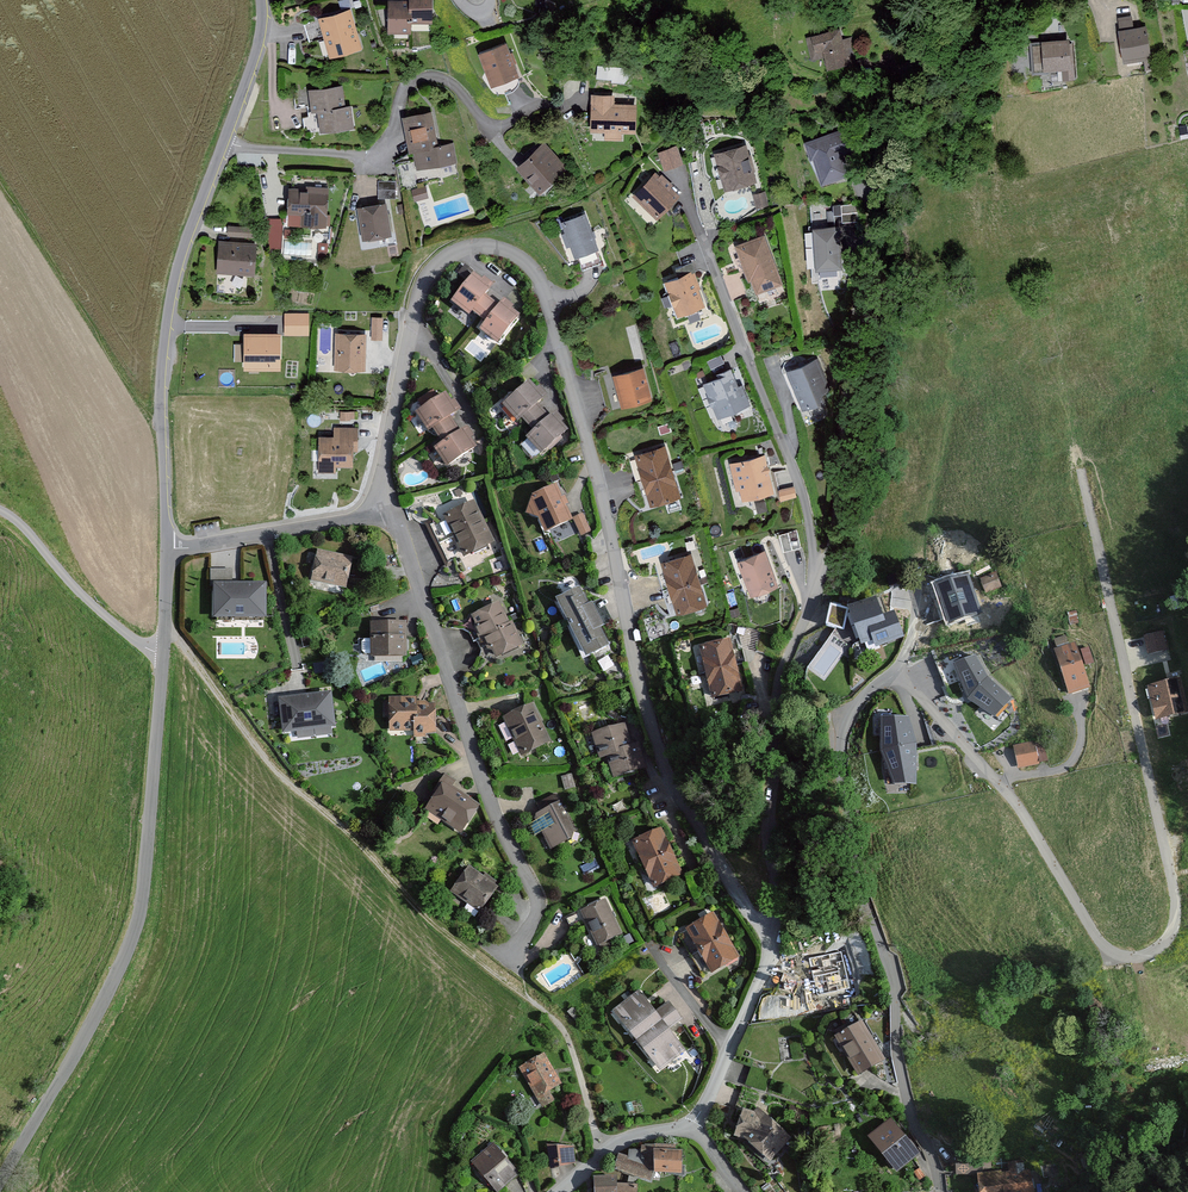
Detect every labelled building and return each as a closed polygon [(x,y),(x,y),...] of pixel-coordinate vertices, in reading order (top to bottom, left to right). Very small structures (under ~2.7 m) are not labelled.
[(387,31),(412,32),(412,21),(433,22),(433,0),(387,0),(387,31)] [(351,9),(317,18),(328,58),(362,49),(351,9)] [(1147,25),(1118,29),(1122,63),(1151,59),(1147,25)] [(842,29),(806,37),(811,60),(824,57),(827,69),(850,64),(842,29)] [(1073,39),(1039,41),(1041,73),(1062,71),(1063,82),(1076,81),(1073,39)] [(505,42),(474,53),(487,86),(517,74),(505,42)] [(628,80),(628,69),(598,68),(598,78),(628,80)] [(342,86),(305,91),(310,134),(353,128),(350,105),(344,105),(342,86)] [(615,94),(589,94),(589,132),(602,132),(602,140),(621,140),(621,132),(637,132),(637,103),(615,103),(615,94)] [(431,111),(402,117),(412,171),(457,162),(453,142),(438,145),(431,111)] [(849,126),(803,142),(818,185),(845,175),(839,157),(857,150),(849,126)] [(544,141),(513,168),(537,195),(567,169),(544,141)] [(748,142),(714,152),(724,190),(759,181),(748,142)] [(679,145),(659,152),(666,170),(686,163),(679,145)] [(682,194),(655,170),(631,195),(658,220),(682,194)] [(397,181),(379,181),(379,198),(396,199),(397,181)] [(413,188),(416,198),(429,194),(427,185),(413,188)] [(327,191),(286,188),(284,214),(300,215),(300,225),(324,227),(327,191)] [(768,190),(755,193),(759,210),(772,207),(768,190)] [(385,202),(356,207),(361,241),(391,236),(385,202)] [(585,213),(558,222),(571,258),(598,248),(585,213)] [(270,247),(283,246),(282,219),(269,219),(270,247)] [(229,224),(229,235),(248,235),(248,225),(229,224)] [(840,228),(811,229),(813,270),(842,268),(840,228)] [(764,233),(732,245),(746,280),(777,269),(764,233)] [(255,245),(217,243),(215,275),(253,276),(255,245)] [(692,270),(663,281),(676,315),(704,305),(692,270)] [(469,275),(447,307),(466,320),(469,315),(485,326),(479,335),(496,347),(521,311),(502,297),(497,304),(484,295),(489,289),(469,275)] [(310,335),(311,311),(286,310),(286,334),(310,335)] [(383,318),(372,317),(371,340),(383,340),(383,318)] [(366,334),(334,333),(334,371),(365,372),(366,334)] [(280,338),(238,335),(234,373),(277,377),(280,338)] [(819,357),(786,371),(802,409),(835,396),(819,357)] [(642,367),(611,375),(619,407),(650,399),(642,367)] [(732,371),(702,383),(716,418),(746,406),(732,371)] [(528,381),(498,406),(514,424),(520,419),(529,430),(547,414),(538,404),(544,399),(528,381)] [(446,393),(413,414),(426,433),(431,430),(441,446),(433,452),(444,469),(481,445),(468,426),(461,430),(453,417),(459,413),(446,393)] [(333,436),(316,436),(317,473),(335,472),(335,467),(351,467),(351,452),(357,452),(356,411),(340,412),(340,424),(333,424),(333,436)] [(551,414),(524,438),(540,455),(567,432),(551,414)] [(667,445),(632,455),(646,506),(682,496),(667,445)] [(732,462),(741,500),(776,492),(767,454),(732,462)] [(555,485),(528,497),(543,533),(570,521),(555,485)] [(796,486),(779,490),(782,501),(799,497),(796,486)] [(474,501),(442,516),(462,559),(494,544),(474,501)] [(583,514),(573,519),(581,537),(592,532),(583,514)] [(765,547),(736,557),(749,595),(778,585),(765,547)] [(693,551),(658,561),(675,615),(709,605),(693,551)] [(349,561),(312,555),(308,582),(345,587),(349,561)] [(233,579),(233,567),(211,567),(212,579),(233,579)] [(968,571),(934,582),(946,622),(981,612),(968,571)] [(982,578),(988,591),(1002,585),(997,572),(982,578)] [(265,583),(209,581),(207,623),(264,625),(265,583)] [(577,586),(552,598),(581,658),(607,646),(598,629),(603,626),(591,601),(586,603),(577,586)] [(844,606),(828,604),(824,627),(845,632),(848,622),(857,647),(870,642),(873,649),(904,637),(893,608),(882,612),(875,596),(844,606)] [(498,602),(467,616),(478,640),(482,639),(491,659),(524,644),(514,622),(508,625),(498,602)] [(406,615),(368,615),(368,656),(406,656),(406,615)] [(730,637),(695,645),(706,697),(742,689),(730,637)] [(1076,641),(1053,648),(1067,693),(1090,686),(1076,641)] [(956,667),(967,692),(994,712),(1009,697),(975,658),(956,667)] [(1179,677),(1147,684),(1155,719),(1187,712),(1179,677)] [(417,698),(386,699),(387,731),(412,730),(412,736),(435,735),(434,707),(417,708),(417,698)] [(333,700),(276,703),(278,738),(334,735),(333,700)] [(533,703),(500,717),(517,755),(549,742),(533,703)] [(920,716),(887,720),(894,789),(927,786),(920,716)] [(626,723),(590,732),(597,758),(606,756),(612,777),(647,768),(640,742),(631,744),(626,723)] [(1036,742),(1014,746),(1019,768),(1040,764),(1036,742)] [(479,803),(443,780),(424,810),(460,832),(479,803)] [(559,801),(532,815),(549,849),(576,835),(559,801)] [(662,825),(630,840),(652,889),(684,874),(662,825)] [(498,884),(466,861),(445,889),(477,912),(498,884)] [(607,898),(580,911),(597,946),(624,934),(607,898)] [(715,911),(686,928),(712,974),(741,958),(715,911)] [(842,951),(810,959),(818,995),(850,988),(842,951)] [(638,992),(612,1011),(657,1072),(685,1051),(669,1029),(682,1020),(668,1002),(654,1012),(638,992)] [(862,1020),(833,1036),(854,1075),(883,1059),(862,1020)] [(544,1052),(518,1067),(541,1108),(555,1100),(550,1091),(562,1084),(544,1052)] [(759,1109),(738,1107),(733,1136),(747,1138),(747,1145),(770,1161),(793,1139),(759,1109)] [(890,1117),(865,1137),(894,1175),(920,1155),(890,1117)] [(469,1162),(496,1191),(497,1191),(518,1173),(491,1143),(469,1162)] [(574,1146),(546,1145),(550,1169),(576,1164),(574,1146)] [(638,1160),(615,1155),(610,1170),(650,1181),(652,1172),(681,1173),(681,1150),(681,1146),(641,1145),(638,1160)] [(977,1148),(953,1151),(955,1174),(980,1171),(977,1148)] [(974,1180),(976,1191),(1039,1191),(1034,1167),(974,1177),(974,1180)] [(591,1177),(592,1191),(636,1191),(636,1184),(616,1185),(615,1176),(591,1177)]
